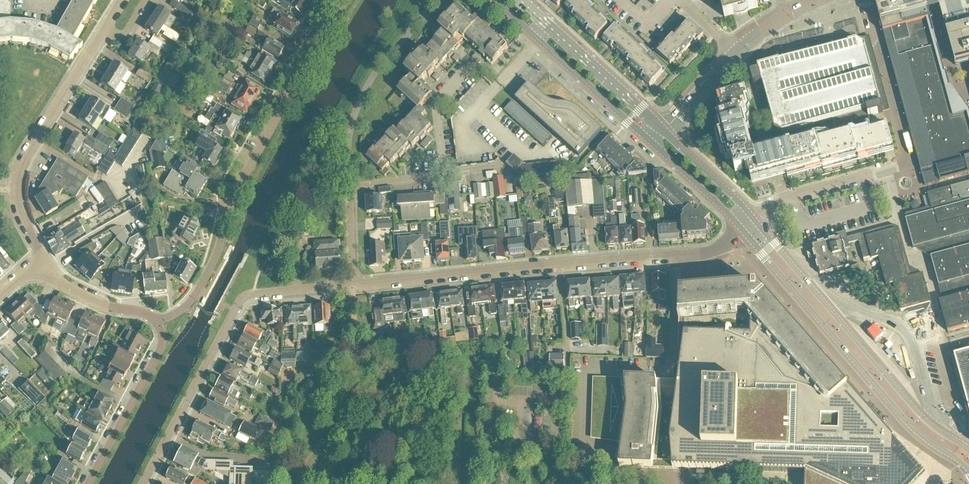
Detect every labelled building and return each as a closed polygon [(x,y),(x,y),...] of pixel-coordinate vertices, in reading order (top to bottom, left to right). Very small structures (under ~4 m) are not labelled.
[(11,42),(30,43),(48,49),(69,61),(78,49),(79,50),(82,47),(73,41),(96,0),(74,0),(56,31),(34,25),(11,22),(10,0),(0,0),(0,43),(11,42)] [(297,0),(284,0),(281,6),(290,12),(291,10),(303,17),(304,16),(305,16),(307,12),(306,11),(307,10),(306,9),(308,6),(297,0)] [(574,15),(572,17),(588,31),(586,33),(595,41),(608,27),(606,25),(608,23),(592,8),(593,7),(586,0),(572,0),(566,8),(574,15)] [(721,5),(724,17),(725,19),(734,16),(734,14),(736,14),(736,12),(745,9),(746,11),(749,10),(749,12),(758,10),(758,8),(756,0),(719,0),(721,5)] [(925,187),(968,175),(968,111),(961,100),(960,100),(951,87),(950,88),(946,74),(945,74),(934,35),(935,35),(928,12),(927,8),(925,0),(874,0),(925,187)] [(940,8),(946,32),(956,66),(968,63),(968,0),(938,0),(940,8)] [(256,6),(263,10),(266,5),(259,1),(256,6)] [(367,158),(382,171),(383,172),(386,169),(390,165),(391,166),(399,158),(401,159),(405,155),(403,153),(406,150),(406,151),(408,151),(411,147),(413,148),(420,140),(422,142),(426,137),(424,136),(427,133),(427,134),(429,134),(433,129),(423,119),(427,115),(421,109),(433,95),(425,88),(427,86),(423,83),(428,77),(430,78),(434,74),(432,72),(435,69),(435,70),(437,70),(448,58),(449,60),(454,55),(452,53),(454,51),(455,51),(457,51),(461,47),(459,45),(466,38),(481,53),(480,54),(484,58),(486,57),(489,59),(487,61),(487,62),(492,66),(508,48),(487,29),(492,24),(478,12),(471,19),(458,7),(439,28),(443,32),(426,51),(424,50),(405,71),(412,77),(398,92),(419,111),(398,134),(395,131),(377,151),(375,150),(367,158)] [(158,8),(151,19),(163,27),(164,27),(170,16),(158,8)] [(180,13),(181,13),(189,18),(189,19),(193,13),(184,8),(180,13)] [(272,29),(286,37),(286,38),(290,41),(294,34),(293,33),(297,26),(287,20),(288,18),(274,10),(273,12),(271,11),(268,16),(277,21),(272,29)] [(181,13),(177,19),(186,24),(189,18),(181,13)] [(192,27),(207,36),(212,27),(198,18),(192,27)] [(151,19),(144,30),(157,38),(161,31),(165,34),(163,36),(175,44),(180,37),(164,27),(163,27),(151,19)] [(247,25),(258,31),(261,26),(250,19),(247,25)] [(670,37),(656,52),(670,65),(678,57),(679,59),(694,43),(696,44),(704,35),(689,23),(688,25),(686,23),(671,39),(670,37)] [(627,63),(643,78),(641,79),(650,87),(663,73),(661,71),(663,70),(647,55),(648,53),(620,27),(618,29),(616,27),(603,41),(612,49),(613,47),(629,61),(627,63)] [(245,34),(255,39),(258,33),(248,28),(245,34)] [(266,44),(263,50),(278,59),(279,58),(280,57),(282,55),(281,54),(284,49),(259,34),(256,38),(266,44)] [(832,120),(835,132),(871,122),(869,117),(879,114),(883,113),(883,110),(885,105),(882,92),(877,89),(868,56),(872,48),(869,46),(866,44),(867,42),(863,40),(862,39),(860,38),(859,40),(857,41),(856,40),(786,60),(784,51),(780,51),(777,58),(778,62),(758,67),(759,73),(752,75),(755,86),(762,84),(763,88),(774,129),(783,133),(832,120)] [(161,50),(160,50),(150,43),(147,48),(137,42),(132,51),(131,50),(129,53),(130,54),(128,56),(141,64),(149,52),(157,57),(161,50)] [(163,44),(160,50),(161,50),(169,55),(172,49),(163,44)] [(247,54),(244,58),(270,73),(272,69),(274,69),(275,66),(275,64),(276,63),(260,54),(257,60),(247,54)] [(472,59),(477,63),(481,59),(476,54),(472,59)] [(237,55),(234,60),(241,64),(241,63),(244,59),(237,55)] [(452,60),(457,64),(461,59),(457,55),(452,60)] [(270,73),(244,58),(244,59),(241,63),(251,69),(248,74),(263,84),(264,82),(266,82),(267,79),(267,78),(270,73)] [(167,63),(164,69),(175,74),(178,69),(167,63)] [(114,64),(107,74),(121,83),(128,72),(114,64)] [(236,72),(244,78),(247,73),(239,68),(236,72)] [(136,76),(149,84),(153,78),(140,70),(136,76)] [(167,87),(174,76),(164,70),(157,81),(167,87)] [(121,83),(107,74),(101,85),(115,93),(121,83)] [(433,79),(437,82),(441,78),(437,74),(433,79)] [(225,77),(221,83),(252,102),(255,97),(257,96),(259,93),(259,91),(259,90),(253,87),(254,86),(246,81),(241,90),(232,84),(233,82),(225,77)] [(252,102),(221,83),(213,79),(209,85),(235,100),(231,106),(239,111),(240,109),(246,113),(246,112),(248,112),(250,109),(249,107),(252,102)] [(530,85),(516,100),(580,158),(603,132),(581,112),(578,110),(574,108),(571,106),(568,106),(565,105),(560,105),(556,105),(553,104),(551,103),(549,102),(548,101),(530,85)] [(149,97),(156,101),(162,90),(156,86),(149,97)] [(879,120),(871,122),(835,132),(767,151),(754,154),(748,133),(750,130),(749,124),(751,120),(749,115),(751,111),(745,91),(718,98),(720,107),(717,108),(720,116),(717,117),(719,126),(717,127),(719,135),(716,136),(721,154),(724,154),(726,162),(732,161),(736,173),(748,170),(752,185),(774,179),(784,176),(787,175),(790,185),(887,159),(886,154),(894,152),(887,124),(881,126),(879,120)] [(85,110),(99,118),(103,121),(110,111),(92,99),(85,110)] [(121,99),(118,105),(131,114),(135,108),(121,99)] [(552,139),(512,102),(504,112),(544,148),(552,139)] [(131,114),(118,105),(114,111),(127,120),(131,114)] [(209,114),(221,121),(220,122),(235,130),(236,129),(237,130),(240,125),(239,124),(241,120),(217,105),(213,111),(211,110),(209,114)] [(99,118),(85,110),(78,120),(92,129),(99,118)] [(220,122),(221,121),(209,114),(205,120),(211,123),(206,130),(220,139),(222,135),(229,140),(235,130),(220,122)] [(136,119),(133,125),(135,126),(144,132),(147,127),(136,119)] [(191,128),(194,123),(187,119),(185,125),(191,128)] [(135,126),(132,131),(141,136),(144,132),(135,126)] [(132,131),(130,135),(139,141),(141,136),(132,131)] [(196,141),(198,143),(196,147),(207,154),(202,161),(214,168),(219,161),(217,159),(222,152),(213,146),(216,141),(202,131),(196,141)] [(99,134),(95,141),(99,143),(109,149),(113,143),(99,134)] [(99,143),(95,141),(87,136),(84,141),(74,135),(66,147),(67,148),(64,153),(73,159),(82,145),(91,150),(94,152),(99,143)] [(130,135),(127,140),(136,145),(139,141),(130,135)] [(421,146),(425,150),(433,142),(429,138),(421,146)] [(627,175),(638,164),(610,139),(598,153),(596,151),(590,157),(598,164),(593,169),(600,175),(605,170),(605,171),(610,165),(621,175),(618,177),(620,179),(625,178),(627,175)] [(127,140),(124,144),(133,150),(136,145),(127,140)] [(153,151),(159,154),(166,152),(169,147),(159,141),(153,151)] [(124,144),(121,148),(130,154),(133,150),(124,144)] [(121,148),(119,153),(127,158),(130,154),(121,148)] [(119,153),(116,157),(125,163),(127,158),(119,153)] [(150,156),(152,164),(164,162),(162,154),(150,156)] [(404,159),(408,163),(412,159),(408,155),(404,159)] [(527,178),(532,178),(531,171),(514,156),(506,164),(524,181),(527,178)] [(106,157),(103,162),(112,167),(115,163),(113,162),(113,161),(106,157)] [(116,157),(113,161),(113,162),(115,163),(122,167),(125,163),(116,157)] [(182,166),(177,174),(202,189),(208,180),(195,173),(198,168),(181,158),(178,163),(182,166)] [(76,199),(88,179),(58,160),(57,161),(58,161),(54,168),(53,167),(53,168),(54,168),(48,176),(48,177),(43,184),(42,185),(44,186),(57,194),(60,195),(62,191),(76,199)] [(103,162),(100,166),(109,172),(112,167),(103,162)] [(164,162),(152,164),(153,171),(165,168),(164,162)] [(639,162),(638,164),(627,175),(629,178),(644,176),(647,176),(647,168),(639,162)] [(109,172),(100,166),(98,170),(107,176),(109,172)] [(383,172),(382,171),(380,173),(385,177),(390,172),(386,169),(383,172)] [(171,171),(171,172),(172,172),(163,187),(178,196),(182,190),(197,199),(202,189),(177,174),(177,175),(171,171)] [(655,189),(658,191),(668,180),(669,179),(663,174),(654,174),(655,189)] [(567,184),(591,182),(591,176),(572,178),(567,183),(567,184)] [(493,179),(496,200),(507,198),(504,178),(493,179)] [(656,193),(665,202),(677,189),(668,180),(658,191),(656,193)] [(606,219),(603,181),(591,182),(580,183),(567,184),(565,185),(568,209),(582,207),(593,206),(594,219),(606,219)] [(96,188),(97,190),(99,193),(107,187),(105,183),(96,188)] [(448,184),(449,200),(461,200),(459,183),(448,184)] [(486,185),(487,200),(495,199),(493,184),(486,185)] [(928,195),(932,212),(912,218),(912,217),(905,219),(908,228),(909,227),(913,241),(911,241),(914,250),(921,248),(920,245),(927,243),(928,245),(930,251),(944,302),(939,303),(941,312),(943,313),(944,317),(944,318),(945,318),(946,322),(945,322),(948,333),(968,327),(968,184),(928,195)] [(474,186),(475,200),(483,200),(482,185),(474,186)] [(57,194),(44,186),(41,193),(43,194),(44,195),(45,197),(37,201),(46,218),(59,211),(52,199),(57,194)] [(110,192),(107,187),(99,193),(101,197),(110,192)] [(535,189),(536,195),(547,194),(546,187),(535,189)] [(555,189),(556,201),(565,201),(565,189),(555,189)] [(665,202),(674,210),(686,197),(677,189),(665,202)] [(632,198),(633,204),(633,205),(643,204),(642,191),(632,192),(632,198)] [(113,196),(110,192),(101,197),(104,201),(113,196)] [(414,198),(399,199),(399,209),(402,209),(403,222),(431,220),(430,207),(440,206),(441,217),(449,216),(448,205),(445,206),(445,192),(414,194),(414,198)] [(104,201),(107,206),(116,200),(113,196),(104,201)] [(524,197),(525,204),(532,202),(531,196),(524,197)] [(367,197),(367,214),(382,214),(381,197),(367,197)] [(674,210),(683,218),(691,209),(695,205),(686,197),(674,210)] [(107,206),(110,210),(118,205),(116,200),(107,206)] [(682,220),(682,224),(684,241),(709,239),(708,227),(706,225),(711,220),(701,211),(698,215),(691,209),(683,218),(682,220)] [(620,218),(620,225),(622,246),(627,245),(627,246),(631,246),(631,245),(632,245),(631,229),(626,230),(625,215),(623,216),(623,218),(620,218)] [(633,227),(633,238),(634,238),(634,245),(638,244),(639,245),(642,245),(644,244),(645,244),(645,236),(644,226),(640,226),(639,222),(641,222),(641,216),(632,217),(632,223),(634,222),(635,226),(633,227)] [(612,231),(607,231),(608,247),(609,247),(609,248),(614,248),(614,246),(619,246),(617,219),(614,219),(614,217),(611,217),(612,231)] [(175,237),(189,245),(195,234),(196,234),(199,229),(197,224),(192,222),(185,218),(175,237)] [(550,221),(551,229),(554,228),(557,250),(562,250),(563,251),(567,250),(568,249),(570,249),(568,232),(560,233),(559,220),(550,221)] [(587,244),(587,239),(586,231),(581,231),(580,220),(570,221),(573,254),(588,252),(587,246),(589,246),(588,244),(587,244)] [(524,238),(532,237),(534,254),(535,254),(535,255),(541,255),(541,254),(542,253),(542,252),(549,251),(548,237),(542,238),(540,225),(529,227),(528,222),(522,223),(524,238)] [(44,240),(50,249),(82,229),(79,224),(62,235),(59,230),(44,240)] [(417,241),(411,241),(413,262),(414,262),(415,263),(423,262),(423,261),(424,261),(423,242),(429,242),(428,224),(421,225),(422,234),(417,234),(417,241)] [(682,224),(670,225),(672,242),(684,241),(682,224)] [(672,242),(670,225),(658,226),(660,243),(672,242)] [(473,262),(474,261),(475,261),(475,259),(477,259),(476,240),(478,240),(477,228),(458,229),(460,246),(466,246),(467,261),(468,261),(469,262),(473,262)] [(510,250),(510,256),(526,254),(524,241),(522,228),(509,230),(510,240),(511,243),(509,243),(510,250)] [(82,229),(50,249),(55,258),(71,248),(68,244),(85,234),(82,229)] [(910,310),(910,309),(912,309),(912,310),(913,310),(913,309),(914,308),(915,309),(915,308),(921,307),(921,306),(927,305),(929,306),(930,304),(928,297),(929,297),(926,287),(927,286),(925,285),(923,279),(924,279),(922,275),(916,277),(914,276),(913,277),(907,279),(906,278),(904,270),(907,269),(906,265),(907,265),(897,229),(890,231),(890,233),(886,234),(885,234),(881,235),(881,234),(880,234),(880,235),(875,236),(866,238),(866,240),(859,242),(864,262),(879,258),(887,286),(893,284),(893,285),(894,284),(901,312),(907,310),(908,311),(908,310),(910,310)] [(140,235),(138,241),(147,239),(146,231),(140,235)] [(483,233),(485,250),(490,250),(490,257),(497,256),(497,261),(506,260),(504,242),(506,242),(505,231),(483,233)] [(438,246),(432,246),(432,255),(438,255),(439,261),(440,261),(441,262),(444,262),(445,261),(450,261),(448,234),(442,235),(443,245),(438,245),(438,246)] [(413,262),(411,241),(406,241),(406,237),(400,237),(402,263),(403,262),(404,264),(411,263),(411,262),(413,262)] [(817,264),(816,264),(818,270),(819,270),(820,275),(826,274),(826,275),(833,273),(832,272),(837,271),(838,272),(844,270),(844,269),(849,268),(848,262),(849,262),(847,255),(846,256),(845,251),(846,250),(844,244),(837,246),(835,239),(829,241),(829,242),(824,243),(824,242),(818,244),(818,245),(813,247),(814,252),(813,253),(815,259),(816,258),(817,264)] [(162,240),(148,242),(150,251),(151,261),(155,294),(166,293),(164,275),(159,275),(157,261),(165,260),(162,240)] [(314,243),(316,271),(340,269),(337,242),(314,243)] [(93,244),(73,256),(78,265),(75,268),(83,275),(97,260),(92,255),(96,250),(93,244)] [(370,258),(370,268),(383,267),(383,258),(386,258),(385,245),(372,246),(373,258),(370,258)] [(151,261),(150,251),(139,262),(145,262),(151,261)] [(3,275),(10,268),(0,257),(0,271),(3,275)] [(97,260),(83,275),(90,282),(93,279),(102,284),(113,262),(107,259),(102,264),(97,260)] [(155,294),(151,261),(145,262),(146,276),(142,277),(145,295),(155,294)] [(113,262),(102,284),(112,288),(111,292),(121,294),(125,274),(118,272),(119,266),(113,262)] [(174,278),(186,285),(195,270),(182,264),(174,278)] [(125,274),(121,294),(131,296),(132,292),(143,291),(140,267),(133,268),(131,275),(125,274)] [(665,301),(665,293),(667,293),(667,287),(666,287),(666,277),(660,277),(659,276),(656,276),(655,277),(653,277),(653,294),(660,293),(660,301),(665,301)] [(635,301),(636,319),(643,318),(642,302),(644,302),(644,294),(646,294),(646,287),(645,287),(644,277),(633,278),(635,301)] [(630,302),(635,301),(633,278),(621,279),(622,289),(622,296),(623,296),(624,310),(631,309),(630,302)] [(602,299),(608,298),(606,280),(600,281),(600,282),(594,283),(595,299),(597,299),(598,310),(601,309),(601,307),(603,307),(602,299)] [(606,280),(608,298),(613,298),(614,311),(619,311),(619,306),(618,298),(620,297),(619,280),(613,281),(613,280),(606,280)] [(579,282),(580,300),(586,299),(587,311),(592,311),(591,299),(593,299),(592,281),(579,282)] [(574,300),(580,300),(579,282),(566,284),(568,301),(569,300),(570,308),(575,308),(574,300)] [(544,303),(542,284),(534,285),(534,286),(529,287),(531,304),(533,304),(533,312),(538,311),(537,303),(543,303),(544,303)] [(550,284),(542,284),(544,303),(543,303),(544,311),(559,310),(558,296),(557,296),(556,285),(550,285),(550,284)] [(514,286),(513,286),(515,302),(515,306),(522,306),(522,314),(523,314),(524,320),(529,320),(526,286),(520,286),(519,285),(515,285),(514,286)] [(515,302),(513,286),(512,287),(511,286),(507,286),(506,287),(501,287),(503,306),(499,307),(500,323),(507,323),(506,315),(509,314),(508,302),(515,302)] [(620,467),(806,473),(805,483),(925,483),(926,476),(894,441),(893,440),(758,286),(729,289),(700,291),(697,291),(684,292),(680,293),(679,348),(678,364),(678,381),(661,381),(649,380),(625,380),(628,409),(626,423),(620,467)] [(494,287),(480,289),(482,306),(489,305),(491,316),(498,315),(494,287)] [(482,306),(480,289),(466,291),(470,319),(477,318),(475,307),(482,306)] [(456,292),(449,293),(451,309),(457,308),(458,315),(463,315),(462,307),(464,307),(462,292),(456,293),(456,292)] [(451,309),(449,293),(443,294),(443,295),(437,296),(439,310),(441,310),(443,325),(447,325),(445,309),(451,309)] [(32,314),(38,320),(42,310),(43,308),(36,305),(35,302),(29,295),(23,300),(21,297),(14,303),(16,304),(14,306),(26,319),(32,314)] [(433,295),(421,296),(423,312),(429,311),(430,318),(435,318),(434,310),(435,310),(433,295)] [(423,312),(421,296),(408,298),(410,313),(412,313),(413,320),(418,320),(417,312),(423,312)] [(49,318),(56,321),(63,305),(61,304),(62,302),(54,298),(48,313),(42,310),(38,320),(40,323),(45,325),(49,318)] [(399,299),(392,300),(395,323),(406,322),(405,315),(407,314),(405,300),(399,300),(399,299)] [(395,323),(392,300),(386,301),(386,302),(380,303),(382,318),(384,317),(385,325),(395,323)] [(60,332),(68,336),(73,325),(68,322),(74,308),(67,304),(66,306),(63,305),(56,321),(63,325),(60,332)] [(20,325),(26,319),(14,306),(12,308),(10,306),(4,312),(15,324),(11,328),(19,337),(26,330),(20,325)] [(314,308),(315,326),(323,326),(324,333),(330,333),(330,319),(328,319),(328,307),(322,307),(320,306),(316,306),(315,308),(314,308)] [(299,336),(297,308),(285,309),(285,327),(293,327),(293,336),(293,343),(297,343),(298,336),(299,336)] [(309,308),(297,308),(299,336),(303,335),(302,326),(310,326),(309,308)] [(266,311),(267,312),(261,312),(261,321),(267,320),(268,326),(277,325),(282,325),(281,310),(275,311),(275,310),(266,311)] [(82,345),(87,336),(94,320),(92,319),(93,317),(85,313),(78,327),(73,325),(68,336),(75,339),(75,341),(82,345)] [(94,320),(87,336),(92,338),(88,345),(95,348),(98,341),(97,340),(105,323),(98,319),(97,321),(94,320)] [(9,333),(0,324),(0,341),(9,333)] [(571,333),(572,340),(582,340),(582,332),(581,324),(574,325),(574,327),(571,327),(571,333)] [(244,331),(245,332),(244,334),(259,342),(261,337),(268,340),(271,334),(267,332),(266,334),(259,330),(259,331),(248,326),(247,328),(246,328),(244,331)] [(608,326),(597,326),(597,338),(608,338),(608,326)] [(127,336),(123,343),(139,351),(141,349),(142,350),(146,342),(129,333),(131,329),(126,327),(123,333),(127,336)] [(470,329),(472,341),(479,341),(478,328),(470,329)] [(440,333),(441,346),(448,346),(447,332),(440,333)] [(269,349),(243,336),(240,341),(239,341),(238,343),(238,345),(237,346),(251,354),(254,349),(265,356),(269,349)] [(36,356),(22,340),(17,345),(31,360),(36,356)] [(657,341),(648,340),(647,358),(664,359),(664,347),(656,347),(657,341)] [(645,357),(645,342),(635,341),(634,357),(645,357)] [(114,344),(111,348),(134,361),(136,362),(140,355),(138,354),(139,351),(123,343),(121,348),(114,344)] [(8,361),(13,356),(5,347),(3,349),(0,345),(0,352),(8,361)] [(634,358),(634,345),(625,345),(625,358),(634,358)] [(967,353),(965,345),(952,349),(955,357),(961,382),(968,411),(968,352),(967,353)] [(116,356),(113,362),(129,370),(134,361),(111,348),(109,353),(116,356)] [(230,361),(245,369),(247,363),(258,369),(261,362),(236,349),(233,355),(231,355),(229,358),(230,359),(230,361)] [(284,367),(281,364),(281,356),(272,350),(268,357),(274,360),(270,367),(281,372),(284,367)] [(36,361),(40,365),(49,357),(45,353),(36,361)] [(296,353),(296,359),(295,364),(304,363),(304,359),(305,359),(305,353),(296,353)] [(523,354),(524,370),(528,370),(528,372),(535,371),(533,353),(523,354)] [(295,364),(296,359),(296,355),(281,356),(281,364),(284,367),(286,369),(294,368),(294,364),(295,364)] [(550,356),(550,369),(564,369),(564,356),(550,356)] [(40,365),(44,370),(53,361),(49,357),(40,365)] [(44,370),(48,374),(57,366),(53,361),(44,370)] [(103,363),(101,367),(124,380),(129,370),(113,362),(110,367),(103,363)] [(74,367),(79,373),(84,368),(78,363),(74,367)] [(222,376),(235,383),(238,378),(255,387),(258,381),(251,377),(250,378),(241,373),(241,372),(228,365),(225,370),(223,371),(222,373),(222,374),(222,376)] [(48,374),(52,379),(61,370),(57,366),(48,374)] [(124,380),(101,367),(99,372),(106,375),(100,386),(110,392),(113,387),(118,390),(120,387),(122,388),(126,380),(124,380)] [(267,373),(277,378),(280,373),(270,367),(267,373)] [(56,384),(43,370),(37,376),(50,390),(56,384)] [(61,370),(52,379),(56,383),(65,375),(61,370)] [(216,387),(215,389),(235,399),(238,394),(250,400),(253,394),(240,388),(239,390),(233,386),(234,385),(221,378),(218,383),(216,384),(215,386),(216,387)] [(60,389),(48,402),(53,406),(65,393),(60,389)] [(215,402),(213,404),(223,409),(226,404),(235,409),(237,403),(214,391),(213,393),(211,393),(210,396),(210,397),(209,399),(215,402)] [(40,397),(35,392),(27,400),(33,405),(40,397)] [(98,394),(93,404),(109,412),(112,406),(111,405),(113,401),(98,394)] [(7,419),(10,416),(12,418),(19,410),(7,398),(0,406),(0,412),(7,419)] [(109,412),(93,404),(85,399),(80,409),(88,413),(87,414),(102,422),(104,418),(105,418),(109,412)] [(236,418),(206,403),(200,414),(230,429),(236,418),(236,419),(236,418)] [(73,421),(96,434),(96,432),(98,432),(99,430),(98,429),(101,424),(86,415),(78,411),(73,421)] [(55,417),(68,426),(71,421),(58,412),(55,417)] [(258,427),(269,433),(275,423),(264,418),(258,427)] [(193,429),(193,430),(193,431),(192,433),(193,433),(190,438),(197,442),(198,440),(209,445),(213,437),(218,440),(221,435),(216,432),(216,431),(210,428),(211,427),(208,426),(208,428),(199,424),(199,423),(198,423),(197,422),(196,425),(195,425),(194,426),(193,427),(193,428),(193,429)] [(262,432),(244,423),(238,434),(255,442),(259,433),(261,434),(262,432)] [(71,435),(75,437),(72,441),(87,449),(88,448),(90,447),(91,445),(90,444),(93,439),(78,431),(74,429),(71,435)] [(64,444),(67,440),(60,435),(57,440),(64,444)] [(66,456),(80,463),(81,461),(82,461),(83,459),(83,458),(86,452),(69,443),(66,448),(70,450),(66,456)] [(276,483),(277,474),(252,473),(252,469),(233,468),(233,463),(209,462),(206,462),(181,450),(174,463),(183,468),(183,469),(187,471),(189,471),(190,471),(194,465),(204,471),(216,471),(216,473),(229,479),(229,483),(276,483)] [(63,460),(58,470),(72,478),(78,469),(63,460)] [(32,471),(29,469),(16,483),(25,483),(32,471)] [(188,476),(187,477),(171,469),(166,479),(175,483),(202,483),(188,476)] [(5,483),(10,483),(12,481),(0,470),(0,479),(5,483)] [(58,470),(52,480),(60,483),(69,483),(72,478),(58,470)]
